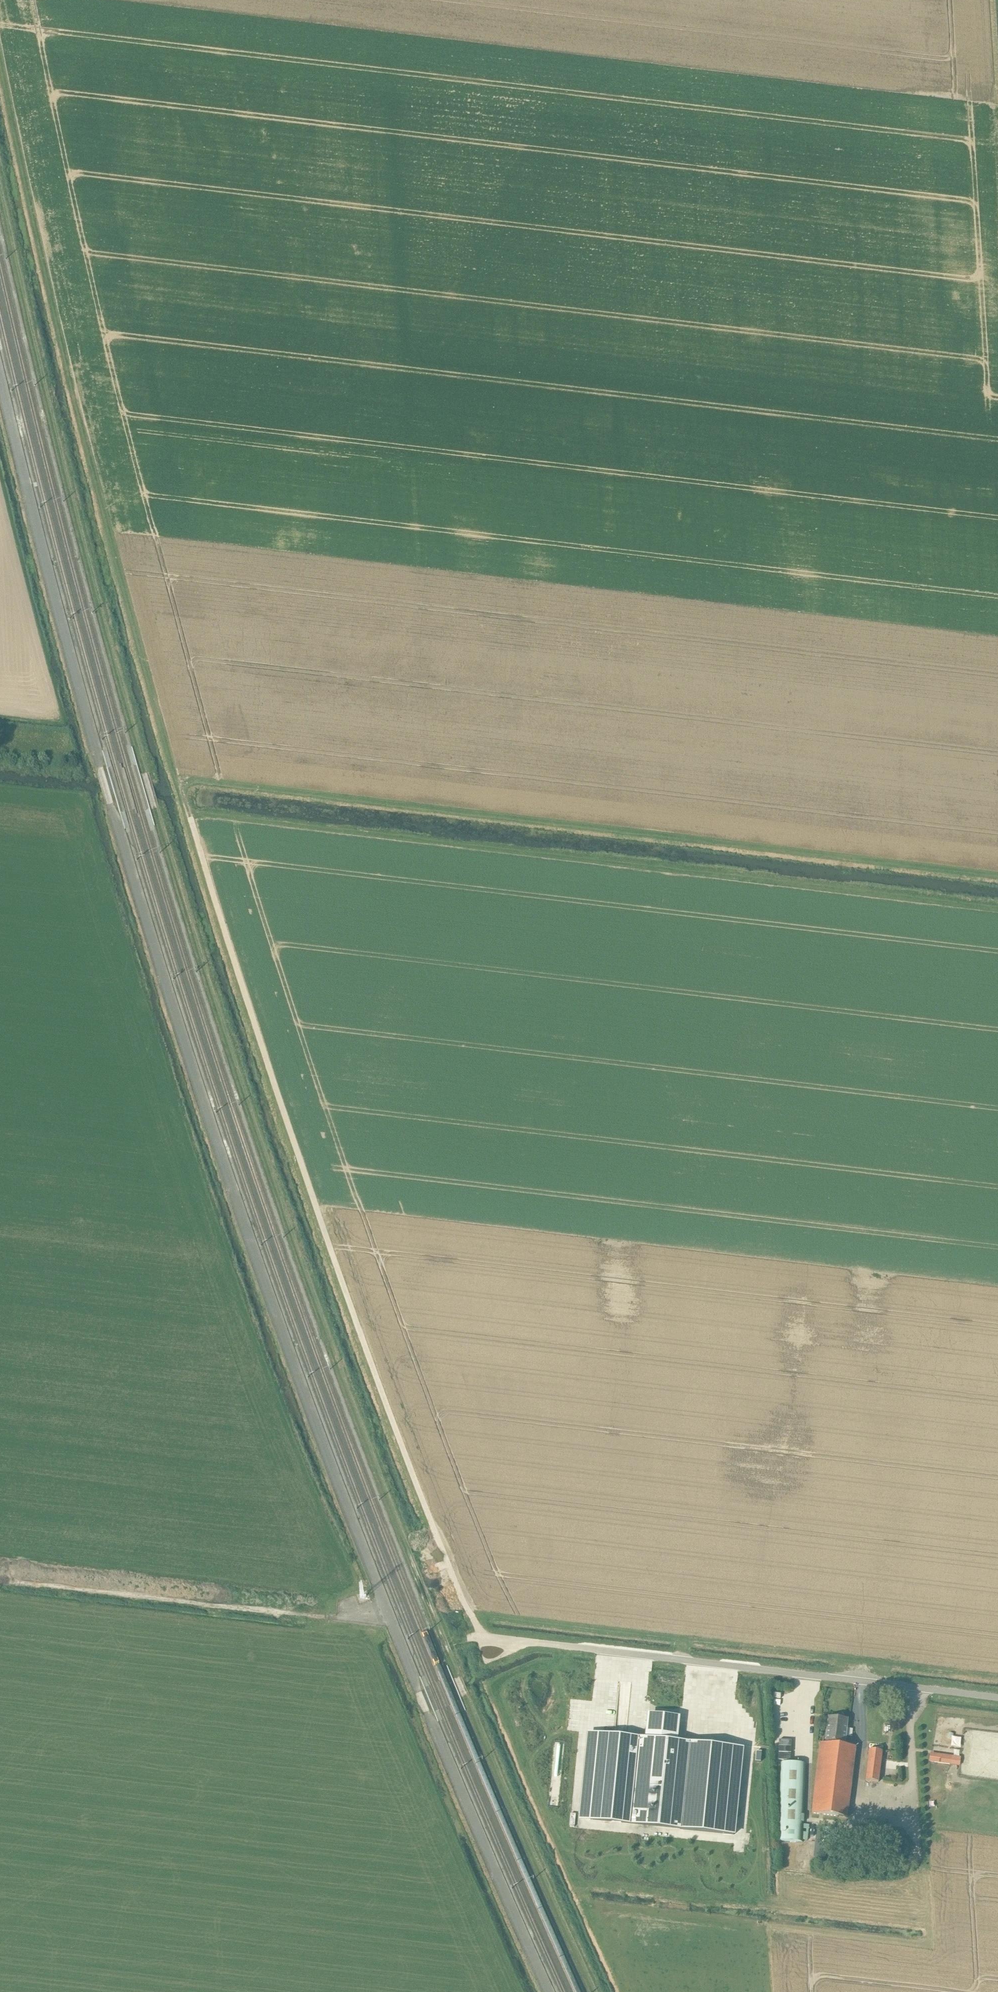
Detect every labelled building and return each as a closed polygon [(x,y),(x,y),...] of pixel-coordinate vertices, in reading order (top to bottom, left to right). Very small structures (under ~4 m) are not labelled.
[(587,1740),(585,1761),(596,1763),(590,1821),(725,1835),(734,1747),(677,1741),(680,1717),(648,1714),(646,1738),(599,1734),(598,1741),(587,1740)] [(845,1746),(848,1719),(828,1717),(825,1743),(820,1742),(812,1813),(847,1817),(856,1747),(845,1746)] [(879,1781),(882,1751),(876,1750),(869,1749),(866,1780),(879,1781)] [(950,1765),(952,1756),(930,1753),(929,1762),(950,1765)] [(781,1761),(778,1840),(802,1841),(802,1840),(807,1841),(809,1825),(803,1824),(806,1762),(793,1762),(781,1761)] [(841,1831),(823,1829),(821,1841),(840,1843),(841,1831)]
